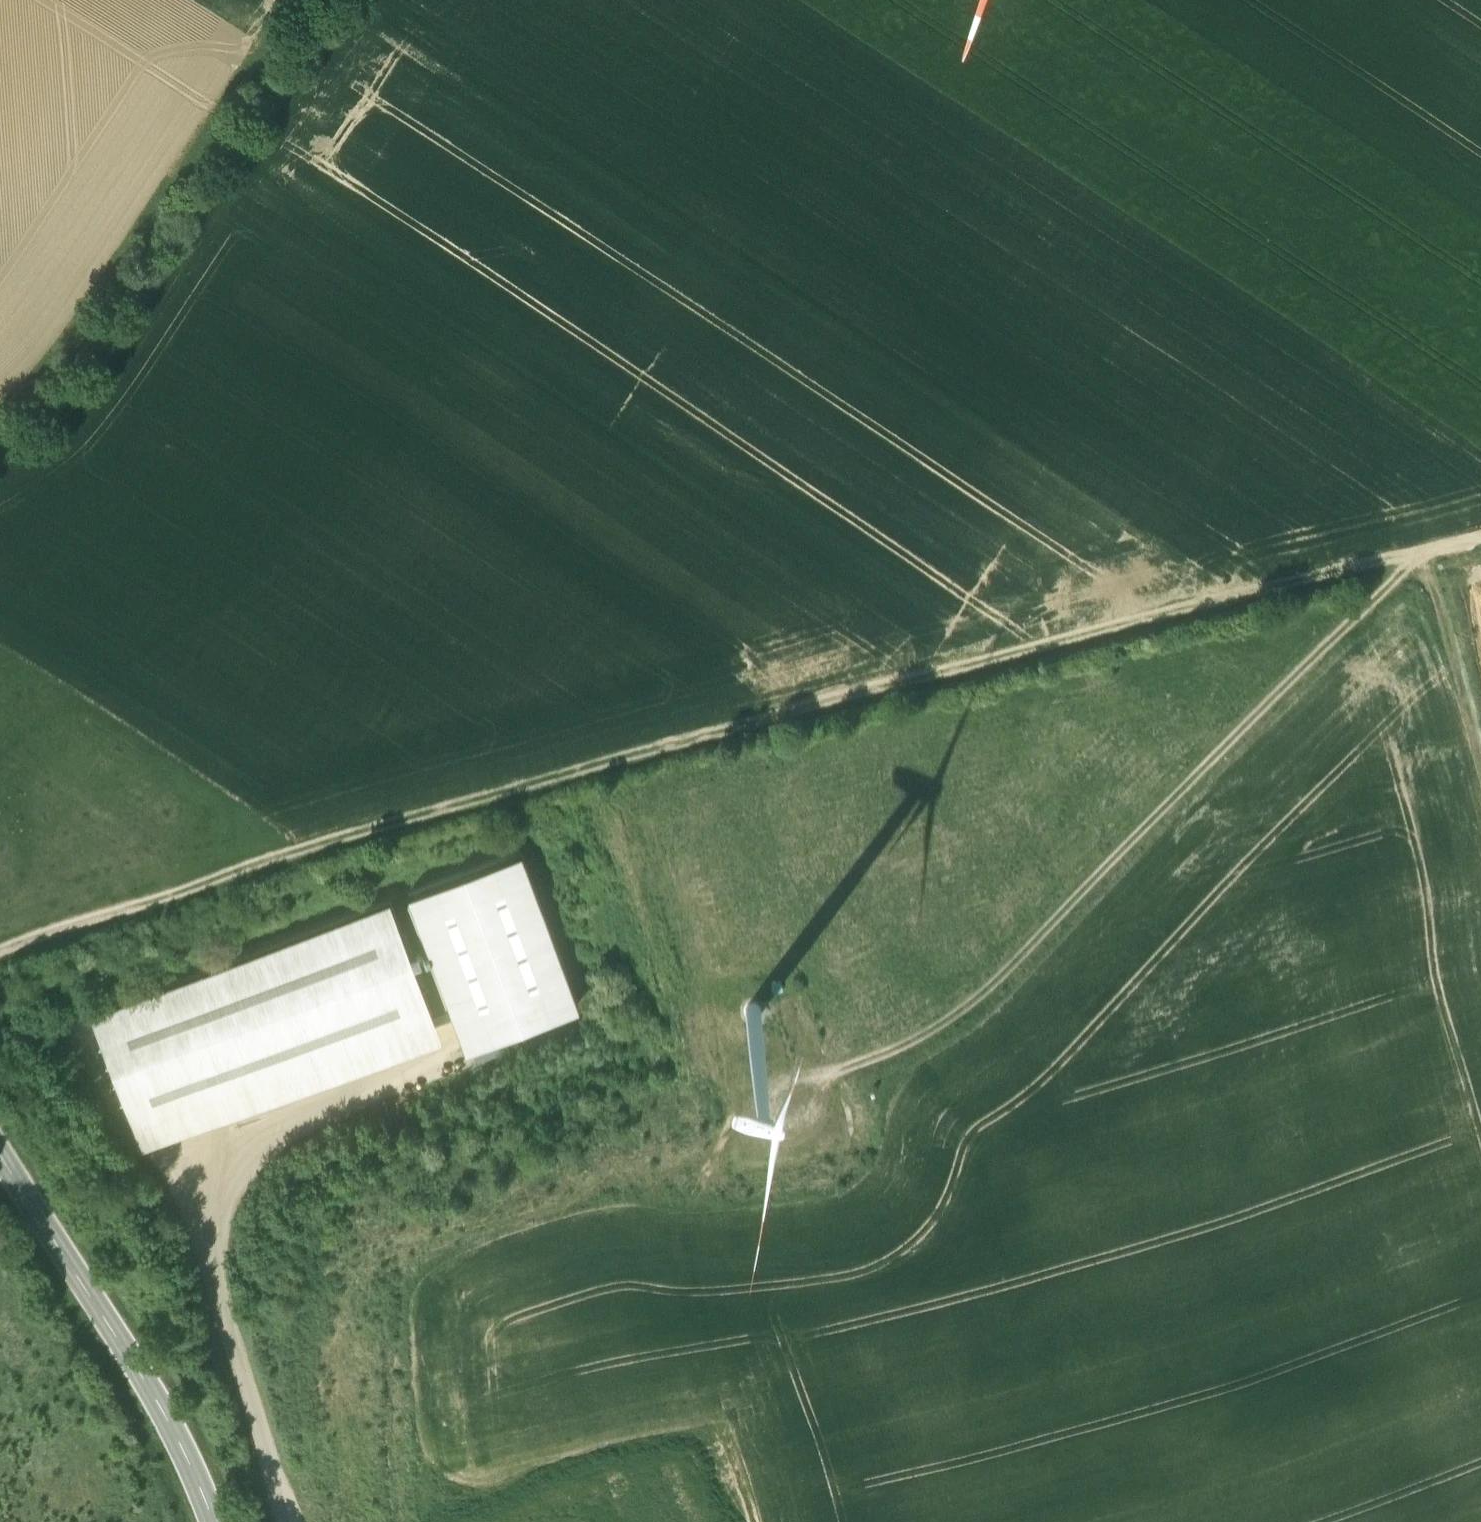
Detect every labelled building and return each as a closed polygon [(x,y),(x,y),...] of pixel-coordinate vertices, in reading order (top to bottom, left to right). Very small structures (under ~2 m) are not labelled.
[(521,857),(409,900),(466,1050),(578,1007),(521,857)] [(390,907),(91,1021),(134,1133),(432,1019),(390,907)] [(768,966),(770,976),(781,974),(779,963),(768,966)]
